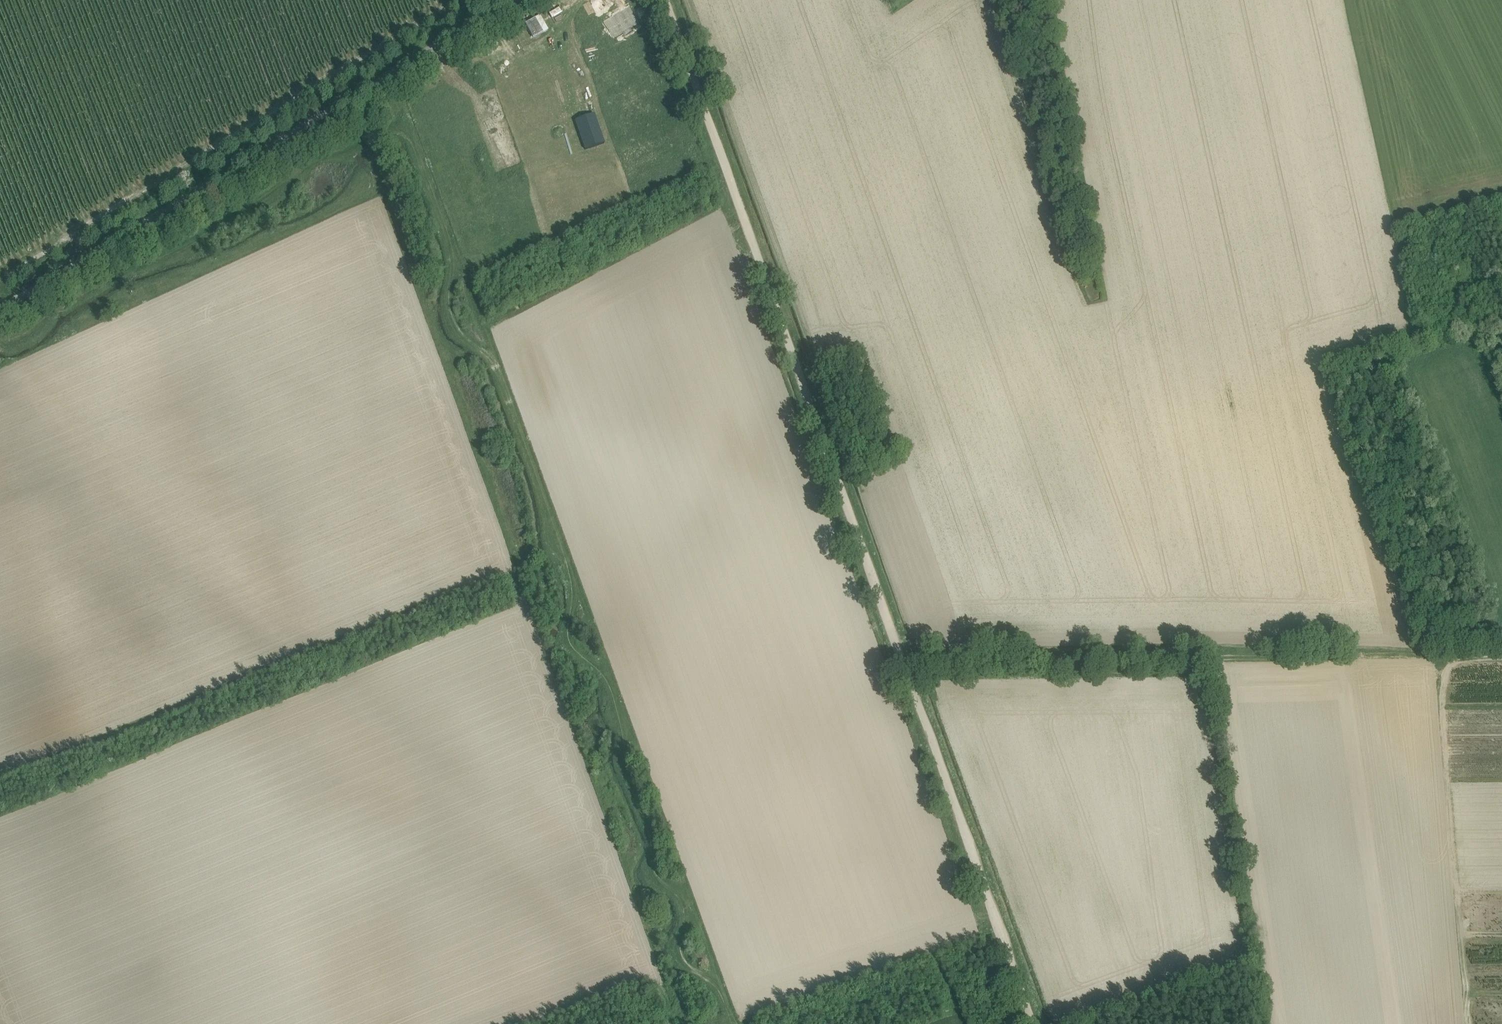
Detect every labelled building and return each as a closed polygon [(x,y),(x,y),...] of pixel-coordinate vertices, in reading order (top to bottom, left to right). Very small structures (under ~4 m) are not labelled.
[(642,22),(632,5),(623,11),(622,10),(615,15),(606,21),(617,38),(626,33),(627,35),(635,30),(633,28),(642,22)] [(543,33),(536,18),(525,24),(533,38),(543,33)] [(594,115),(575,121),(585,149),(604,143),(594,115)]
